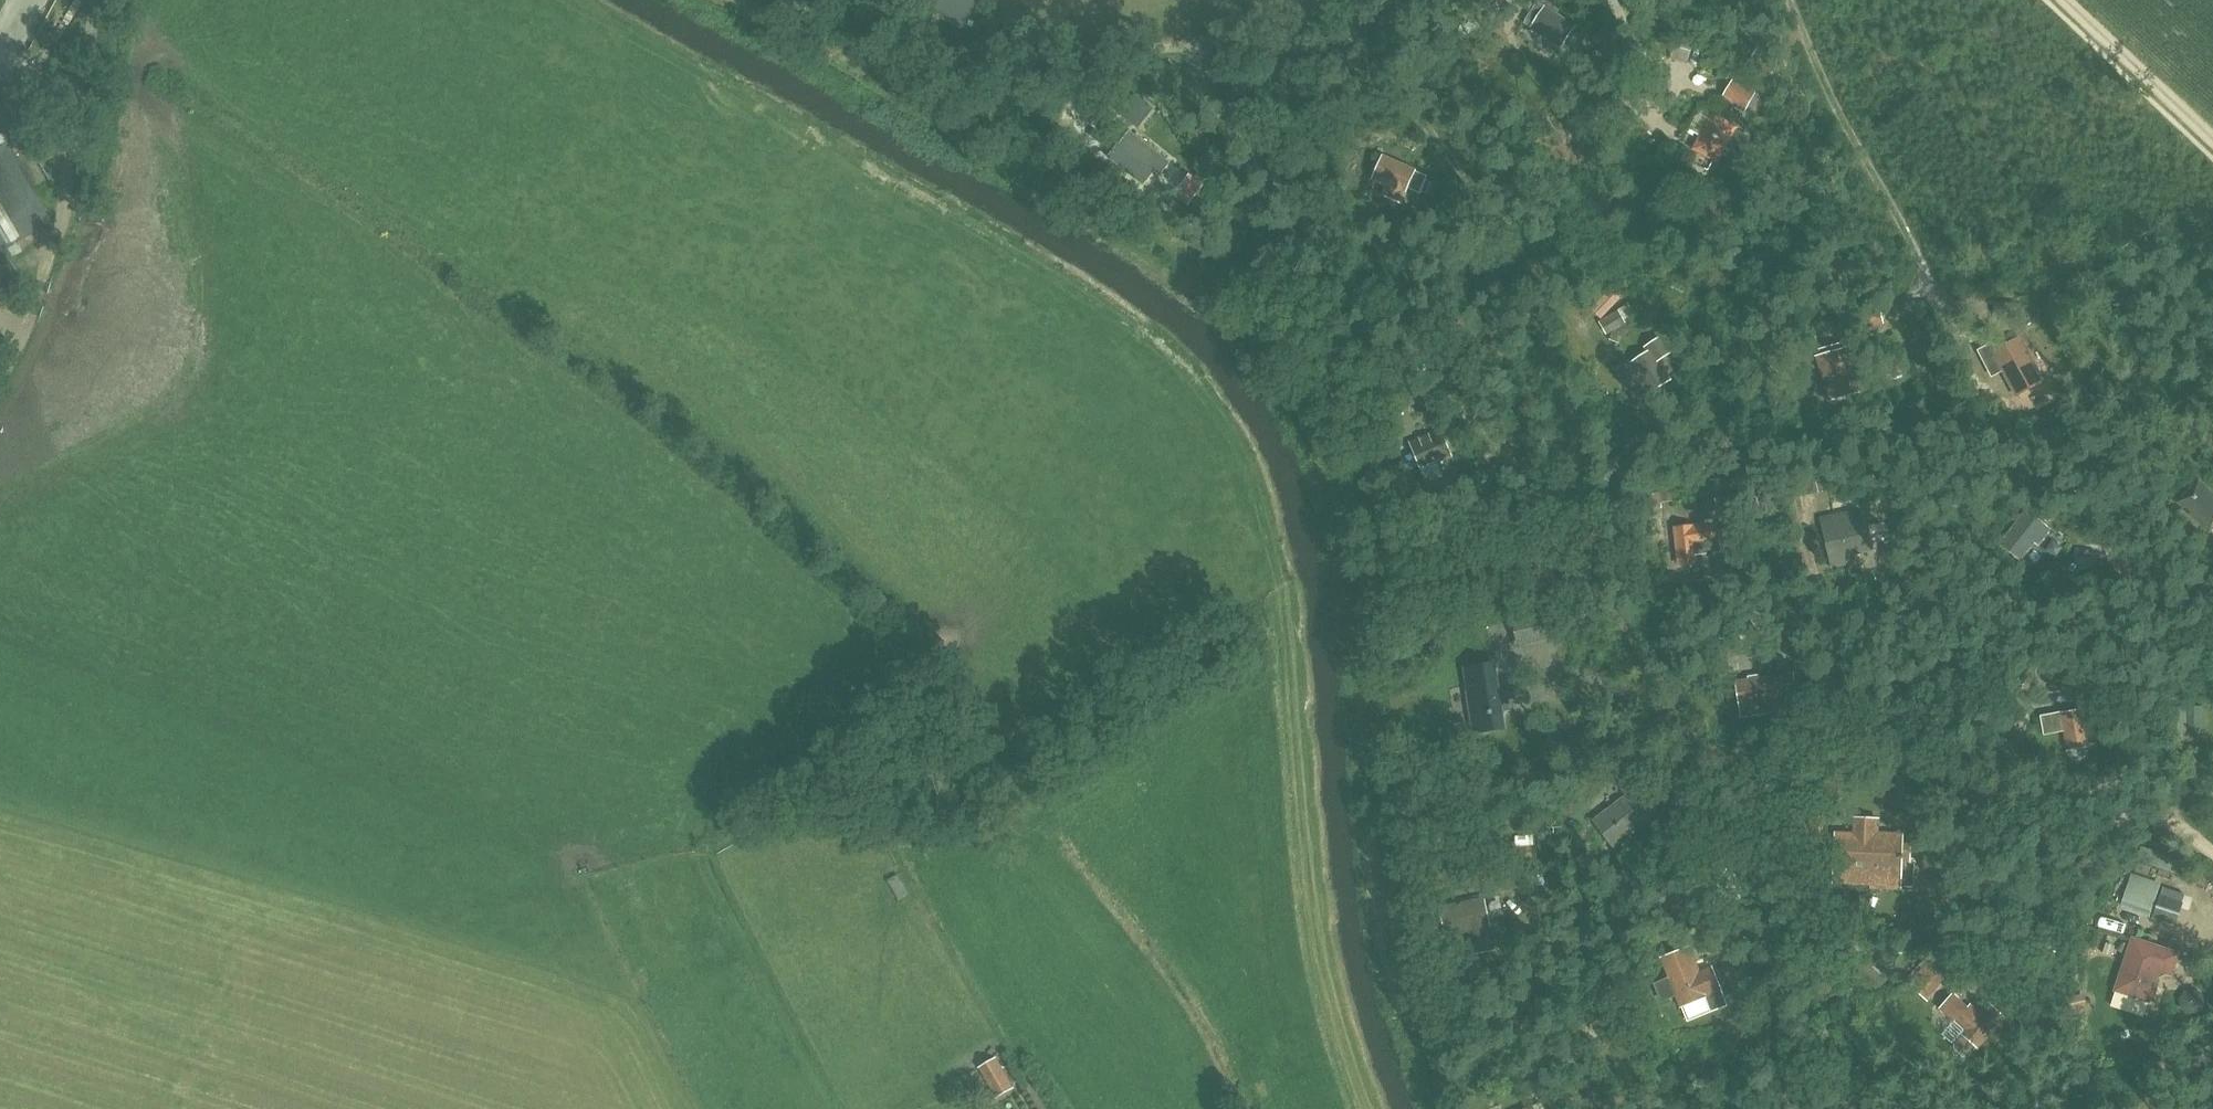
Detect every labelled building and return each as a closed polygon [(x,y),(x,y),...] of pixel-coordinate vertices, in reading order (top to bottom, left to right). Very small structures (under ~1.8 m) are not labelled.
[(936,10),(935,11),(955,19),(953,25),(966,29),(977,0),(940,0),(936,10)] [(1538,3),(1526,22),(1562,46),(1574,27),(1538,3)] [(1705,59),(1709,35),(1687,31),(1683,55),(1705,59)] [(1756,93),(1733,80),(1721,100),(1744,113),(1756,93)] [(1151,110),(1127,92),(1116,107),(1141,125),(1151,110)] [(46,224),(3,152),(26,138),(0,95),(0,251),(46,224)] [(1727,121),(1713,113),(1700,135),(1704,137),(1699,147),(1716,156),(1721,147),(1738,156),(1749,137),(1735,130),(1737,126),(1727,120),(1727,121)] [(1130,130),(1109,157),(1144,184),(1153,172),(1155,171),(1160,176),(1171,162),(1130,130)] [(1427,176),(1383,156),(1373,178),(1389,185),(1384,195),(1401,203),(1408,187),(1419,193),(1427,176)] [(1204,185),(1189,175),(1173,196),(1188,206),(1204,185)] [(1631,363),(1641,379),(1630,386),(1639,400),(1669,380),(1657,362),(1669,354),(1658,338),(1646,346),(1649,351),(1631,363)] [(1991,345),(1979,351),(1992,374),(2002,369),(2017,394),(2042,380),(2036,369),(2035,370),(2018,340),(1995,353),(1991,345)] [(1831,400),(1859,392),(1847,347),(1820,355),(1831,400)] [(1421,467),(1426,479),(1442,473),(1436,460),(1451,454),(1440,429),(1410,442),(1420,467),(1421,467)] [(2027,511),(2001,544),(2019,558),(2033,541),(2037,544),(2049,528),(2027,511)] [(1855,519),(1853,512),(1821,519),(1832,565),(1847,561),(1845,553),(1871,547),(1864,517),(1855,519)] [(1692,526),(1674,528),(1678,564),(1697,561),(1696,553),(1702,552),(1705,579),(1723,577),(1717,522),(1691,525),(1692,526)] [(1557,605),(1511,617),(1518,647),(1564,635),(1557,605)] [(1505,727),(1495,663),(1466,668),(1475,732),(1505,727)] [(1797,708),(1792,674),(1760,679),(1759,675),(1748,676),(1749,681),(1738,682),(1742,716),(1797,708)] [(2096,744),(2093,730),(2085,732),(2080,710),(2042,717),(2045,733),(2066,729),(2069,749),(2096,744)] [(1605,812),(1594,821),(1614,847),(1625,838),(1659,813),(1639,786),(1638,787),(1624,768),(1613,776),(1622,787),(1615,792),(1621,800),(1605,812)] [(1835,833),(1833,881),(1869,883),(1871,883),(1871,889),(1899,889),(1901,866),(1901,857),(1909,858),(1910,845),(1903,844),(1904,832),(1875,831),(1875,818),(1855,817),(1855,833),(1835,833)] [(898,898),(909,892),(897,873),(887,879),(898,898)] [(2185,903),(2162,895),(2154,918),(2177,926),(2185,903)] [(1483,901),(1446,908),(1451,932),(1470,928),(1475,951),(1492,948),(1483,901)] [(2179,954),(2133,938),(2115,991),(2149,1001),(2159,971),(2171,975),(2179,954)] [(1536,940),(1526,945),(1535,960),(1544,954),(1536,940)] [(1718,989),(1710,969),(1700,973),(1689,946),(1662,957),(1670,977),(1656,983),(1659,991),(1661,993),(1663,995),(1666,996),(1669,995),(1676,992),(1687,1019),(1710,1010),(1704,995),(1718,989)] [(1977,1047),(2004,1017),(1989,1004),(1980,1013),(1977,1010),(1974,1014),(1953,994),(1941,1008),(1966,1030),(1963,1033),(1963,1034),(1954,1043),(1955,1048),(1963,1056),(1968,1056),(1977,1046),(1977,1047)] [(996,1097),(1015,1087),(996,1056),(979,1066),(996,1097)]
